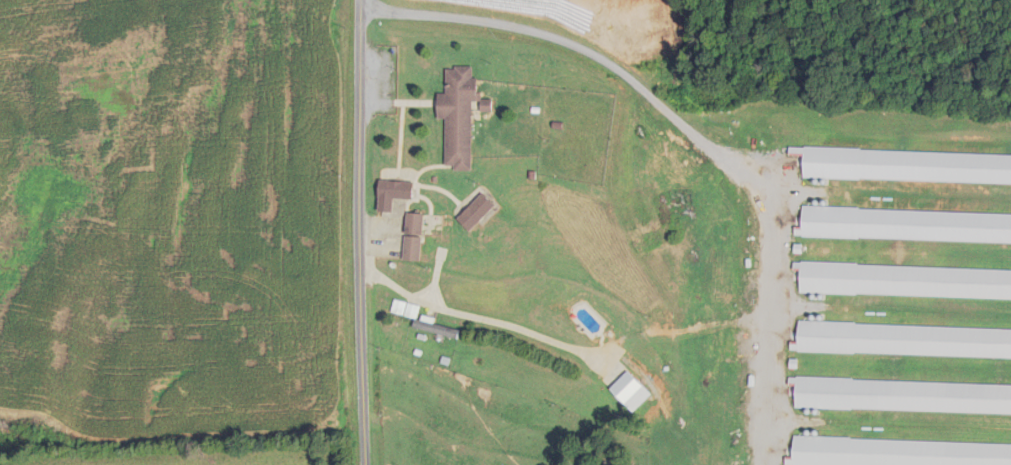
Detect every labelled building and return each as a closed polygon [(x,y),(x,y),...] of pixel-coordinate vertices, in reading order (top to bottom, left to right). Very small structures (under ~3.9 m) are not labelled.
[(473,168),(473,102),(482,102),(482,110),(493,111),(493,100),(480,100),(480,79),(473,78),(473,68),(446,67),(446,94),(438,93),(438,118),(447,119),(446,168),(473,168)] [(415,198),(415,181),(380,181),(380,211),(394,211),(394,198),(415,198)] [(471,231),(498,205),(485,192),(458,219),(471,231)] [(423,212),(406,212),(406,259),(423,259),(423,212)] [(461,328),(417,318),(420,305),(396,300),(393,313),(417,319),(415,328),(459,338),(461,328)] [(629,405),(649,389),(639,378),(619,394),(629,405)] [(843,399),(809,394),(802,441),(835,446),(843,399)]
